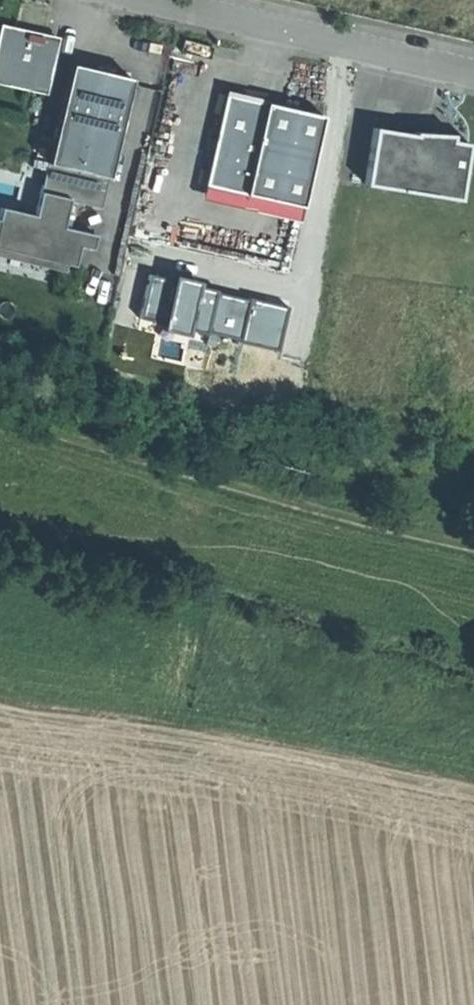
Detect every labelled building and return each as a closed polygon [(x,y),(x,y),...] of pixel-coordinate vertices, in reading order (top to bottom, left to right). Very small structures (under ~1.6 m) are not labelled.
[(10,32),(0,38),(0,39),(0,65),(3,69),(0,72),(0,76),(8,90),(28,93),(43,83),(39,78),(53,70),(55,53),(49,39),(29,35),(10,32)] [(110,181),(133,82),(72,68),(49,167),(36,220),(2,212),(0,221),(0,253),(76,271),(81,251),(94,254),(98,240),(65,232),(71,205),(103,212),(110,181)] [(274,104),(227,94),(206,187),(304,209),(325,119),(283,110),(273,107),(274,104)] [(417,137),(375,131),(367,187),(461,201),(468,147),(452,144),(453,139),(434,136),(417,134),(417,137)] [(206,187),(203,202),(301,224),(304,209),(206,187)]
